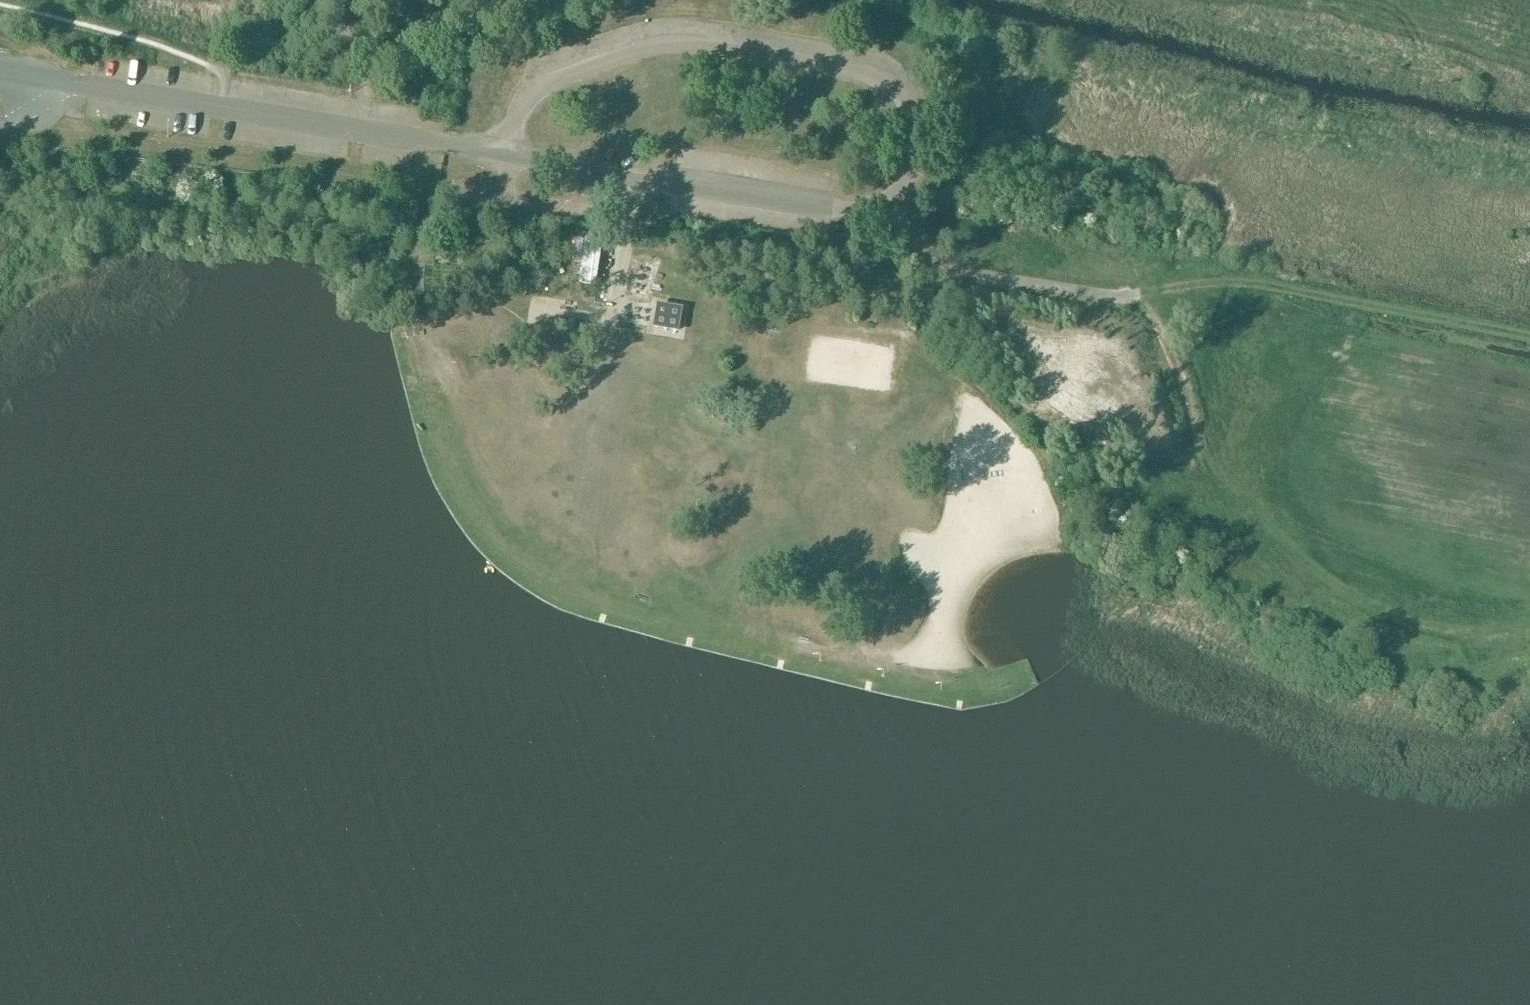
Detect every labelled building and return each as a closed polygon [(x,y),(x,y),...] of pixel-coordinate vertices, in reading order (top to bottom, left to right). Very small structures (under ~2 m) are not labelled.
[(333,26),(345,28),(348,13),(336,11),(333,26)] [(588,243),(585,257),(582,275),(596,277),(602,246),(588,243)] [(677,330),(681,310),(658,306),(655,326),(677,330)]
